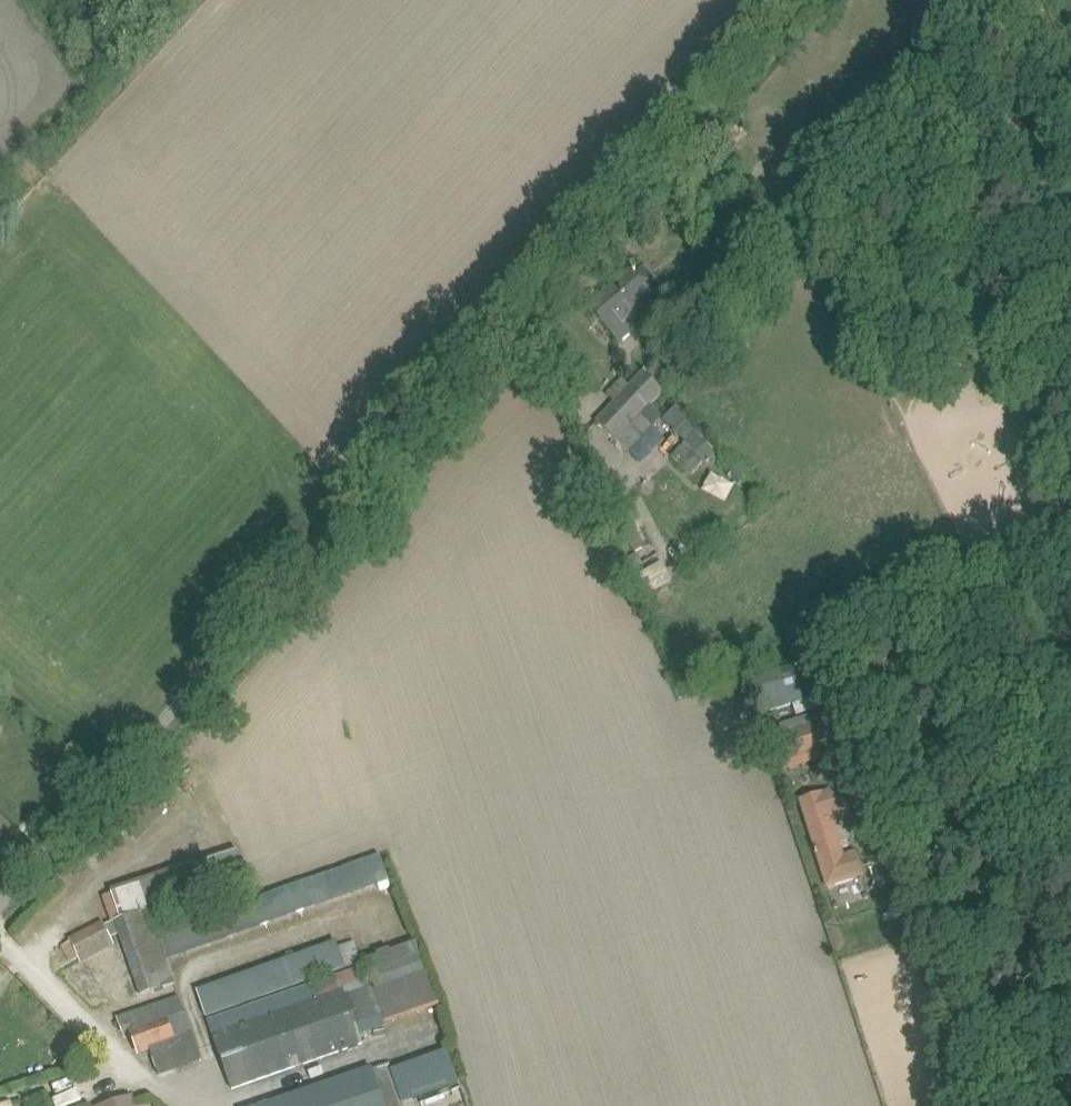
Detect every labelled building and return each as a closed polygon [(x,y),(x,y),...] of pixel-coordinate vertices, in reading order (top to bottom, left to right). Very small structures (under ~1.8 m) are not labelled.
[(588,307),(602,323),(620,343),(660,308),(656,303),(668,292),(645,265),(632,275),(629,271),(588,307)] [(614,400),(595,420),(628,451),(653,425),(662,415),(650,404),(663,391),(641,371),(628,385),(620,378),(606,393),(614,400)] [(663,422),(685,444),(672,458),(690,475),(700,464),(705,464),(713,456),(713,451),(706,444),(710,439),(677,407),(663,422)] [(736,467),(728,476),(739,486),(747,476),(736,467)] [(611,509),(634,552),(645,547),(622,503),(611,509)] [(803,701),(792,665),(755,676),(766,712),(803,701)] [(775,737),(785,767),(849,748),(840,718),(775,737)] [(824,792),(798,801),(828,890),(866,877),(856,850),(845,854),(833,817),(852,810),(844,785),(824,792)] [(112,893),(102,896),(111,920),(114,920),(119,934),(140,993),(175,980),(166,957),(158,933),(150,911),(148,907),(121,917),(112,893)] [(106,922),(62,938),(71,962),(115,946),(106,922)] [(339,942),(198,991),(206,1015),(362,961),(355,940),(340,945),(339,942)] [(364,959),(386,1016),(388,1020),(400,1015),(438,1003),(434,990),(416,941),(364,959)] [(361,966),(207,1020),(232,1086),(364,1042),(358,1023),(349,995),(370,988),(361,966)] [(179,995),(118,1018),(124,1034),(131,1032),(139,1052),(150,1048),(178,1038),(170,1017),(185,1011),(179,995)] [(261,1105),(404,1105),(402,1100),(392,1071),(389,1061),(371,1067),(261,1105)] [(103,1105),(135,1105),(132,1096),(103,1105)]
